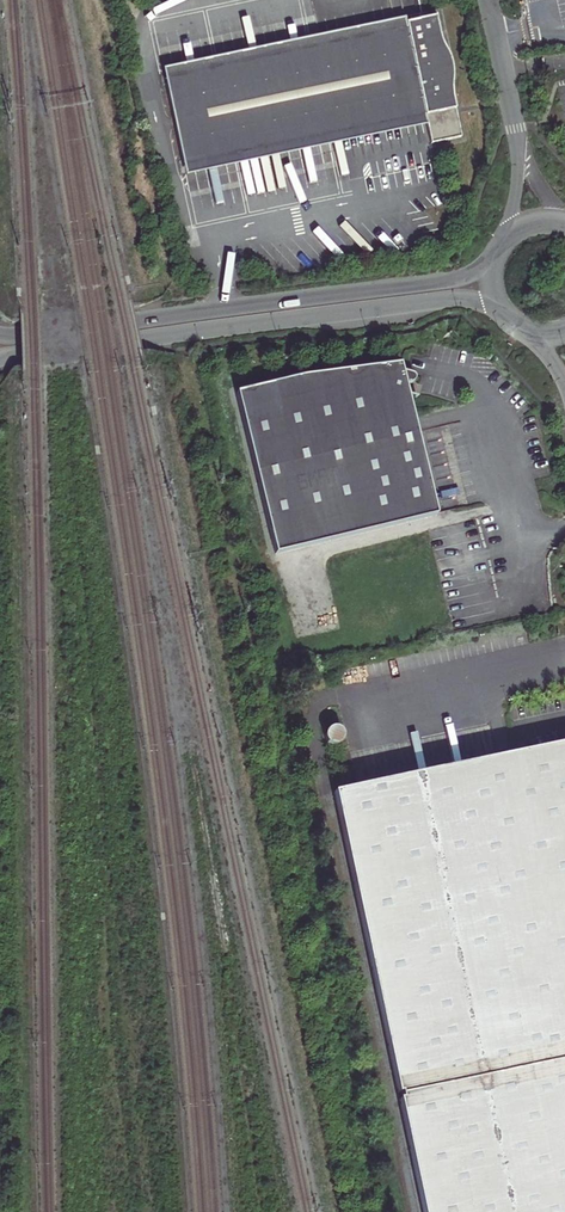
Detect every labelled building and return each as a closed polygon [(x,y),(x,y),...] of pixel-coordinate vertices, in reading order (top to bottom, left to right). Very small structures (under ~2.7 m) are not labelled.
[(166,79),(185,168),(426,118),(432,147),(463,140),(455,101),(456,94),(455,83),(454,74),(453,64),(449,56),(446,46),(441,39),(439,20),(422,24),(421,17),(396,23),(398,32),(166,79)] [(296,380),(230,395),(269,558),(429,520),(401,400),(399,397),(401,388),(406,387),(407,385),(407,379),(378,370),(296,380)] [(327,793),(418,1211),(564,1211),(564,742),(522,751),(327,793)]
